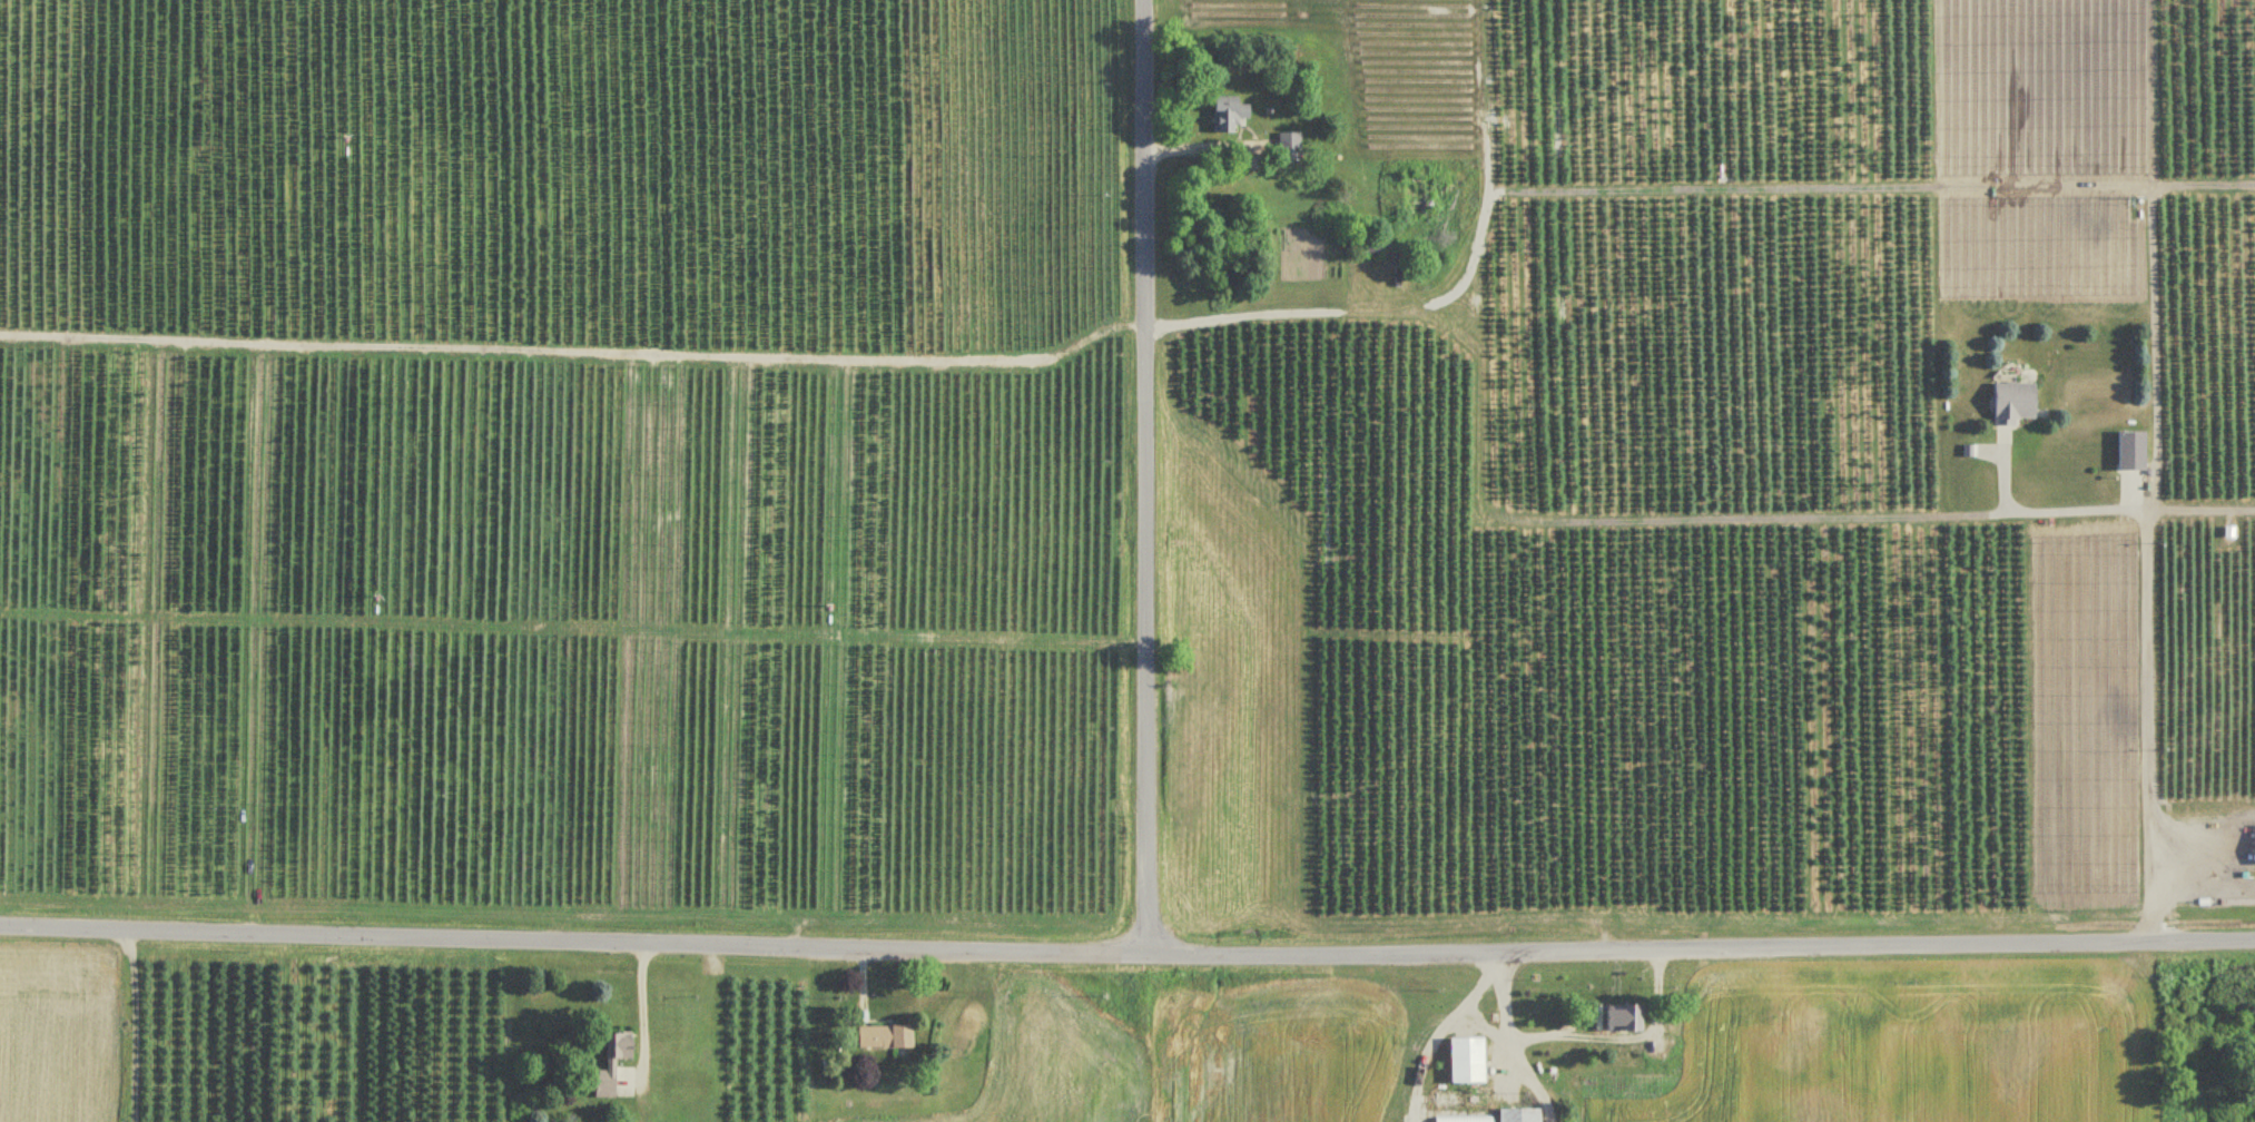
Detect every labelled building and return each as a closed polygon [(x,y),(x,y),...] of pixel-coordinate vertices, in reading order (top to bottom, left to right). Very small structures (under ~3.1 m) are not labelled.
[(1242,97),(1215,97),(1215,134),(1239,134),(1239,119),(1252,119),(1252,104),(1242,104),(1242,97)] [(1302,133),(1280,133),(1280,160),(1302,160),(1302,133)] [(2010,420),(2032,420),(2032,383),(1987,383),(1987,426),(2010,426),(2010,420)] [(2142,432),(2112,432),(2112,471),(2142,471),(2142,432)] [(1646,1030),(1646,1004),(1608,1004),(1608,1030),(1646,1030)] [(915,1025),(860,1025),(860,1047),(915,1047),(915,1025)] [(618,1059),(635,1058),(635,1032),(608,1032),(609,1070),(596,1071),(596,1098),(618,1097),(618,1059)] [(1492,1091),(1437,1091),(1437,1109),(1492,1109),(1492,1091)] [(1543,1109),(1501,1109),(1501,1121),(1543,1121),(1543,1109)]
